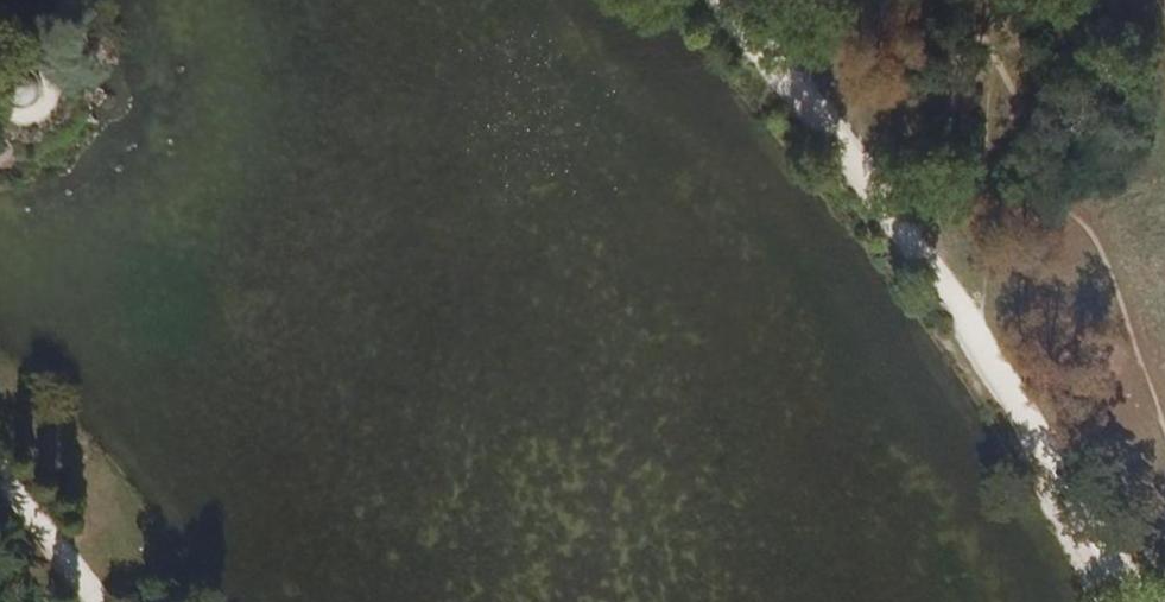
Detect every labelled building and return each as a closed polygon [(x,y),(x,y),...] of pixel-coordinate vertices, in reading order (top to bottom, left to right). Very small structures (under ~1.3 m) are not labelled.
[(1,95),(5,102),(10,107),(17,110),(24,110),(31,106),(36,101),(38,94),(38,87),(35,81),(31,76),(25,73),(18,73),(11,75),(5,80),(1,87),(1,95)]
